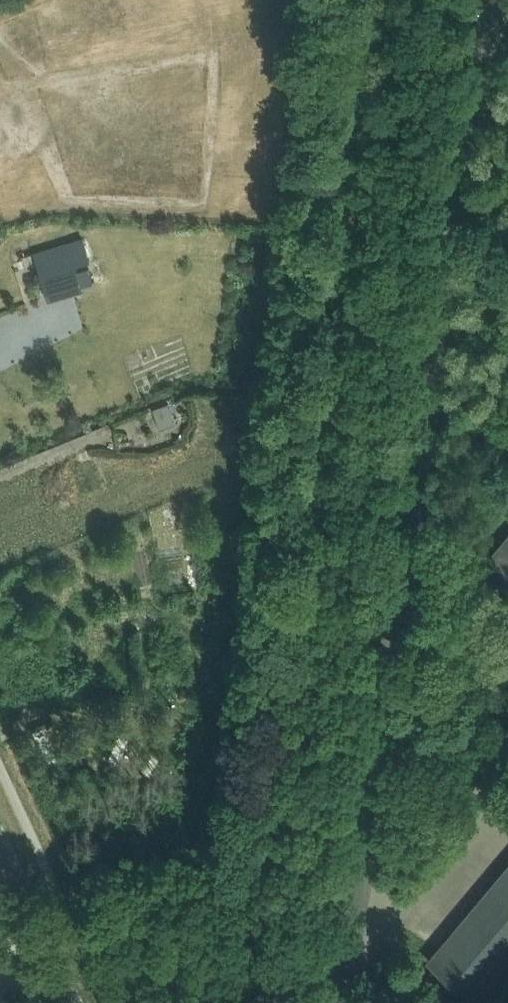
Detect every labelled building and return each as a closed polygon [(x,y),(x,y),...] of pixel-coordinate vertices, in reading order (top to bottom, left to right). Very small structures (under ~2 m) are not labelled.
[(23,255),(34,252),(49,301),(93,284),(89,267),(77,270),(75,265),(90,260),(82,237),(44,248),(41,239),(31,242),(33,247),(22,251),(23,255)] [(46,330),(56,325),(45,304),(35,309),(46,330)] [(168,403),(153,409),(161,428),(176,422),(169,406),(168,403)] [(492,556),(507,569),(507,536),(492,556)] [(503,827),(499,835),(507,839),(507,829),(503,827)] [(429,960),(475,998),(507,958),(507,866),(439,948),(429,960)]
